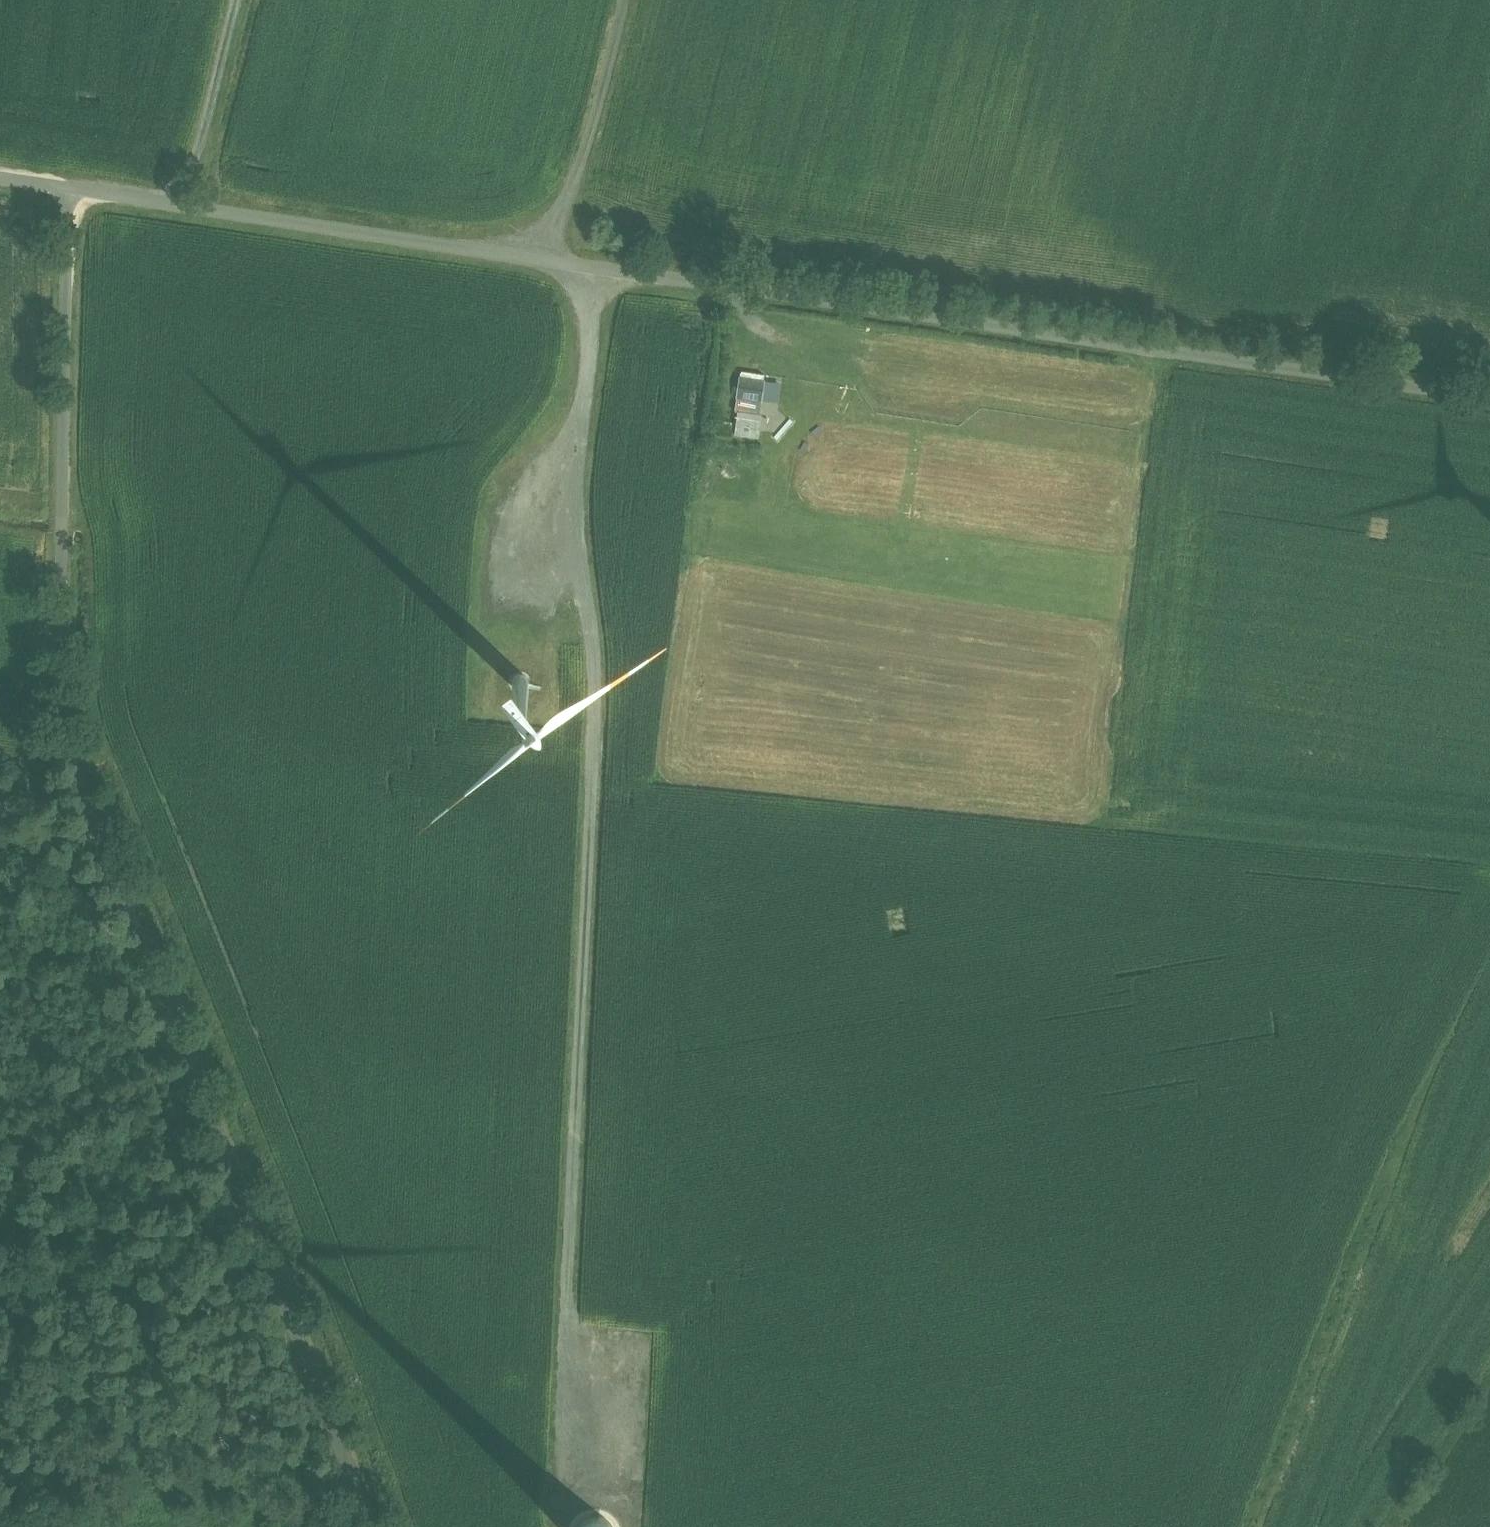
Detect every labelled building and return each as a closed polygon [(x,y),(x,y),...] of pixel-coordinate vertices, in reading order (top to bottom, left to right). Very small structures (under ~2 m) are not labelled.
[(737,372),(723,432),(750,438),(759,399),(771,401),(776,381),(737,372)]
